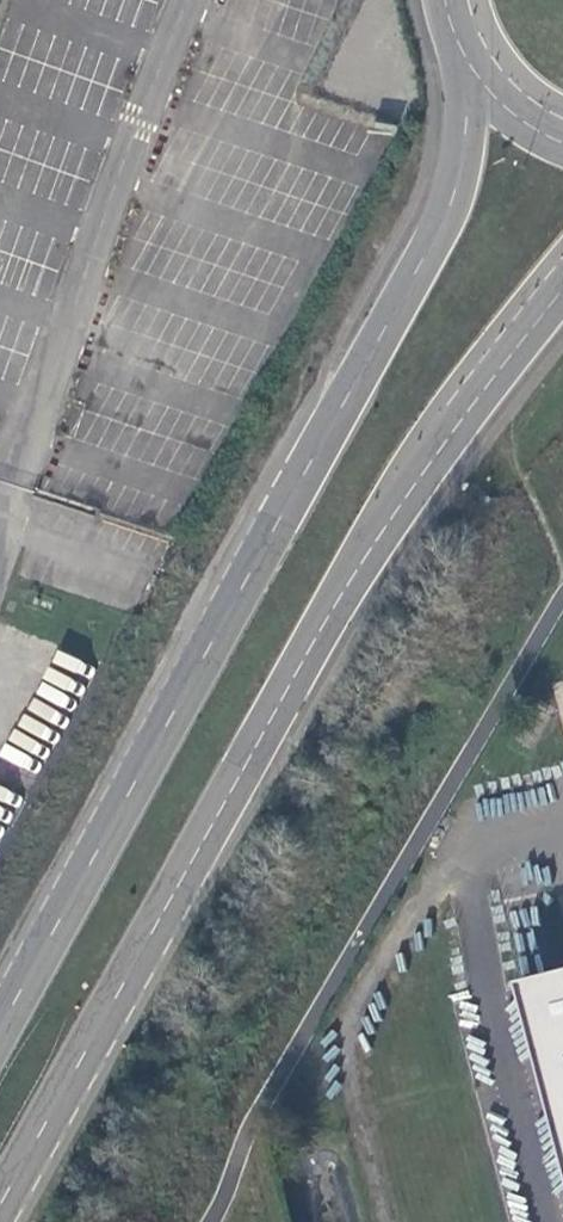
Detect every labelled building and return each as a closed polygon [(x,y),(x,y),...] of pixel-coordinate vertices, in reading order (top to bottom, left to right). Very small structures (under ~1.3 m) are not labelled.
[(523,985),(562,1142),(562,975),(523,985)]
